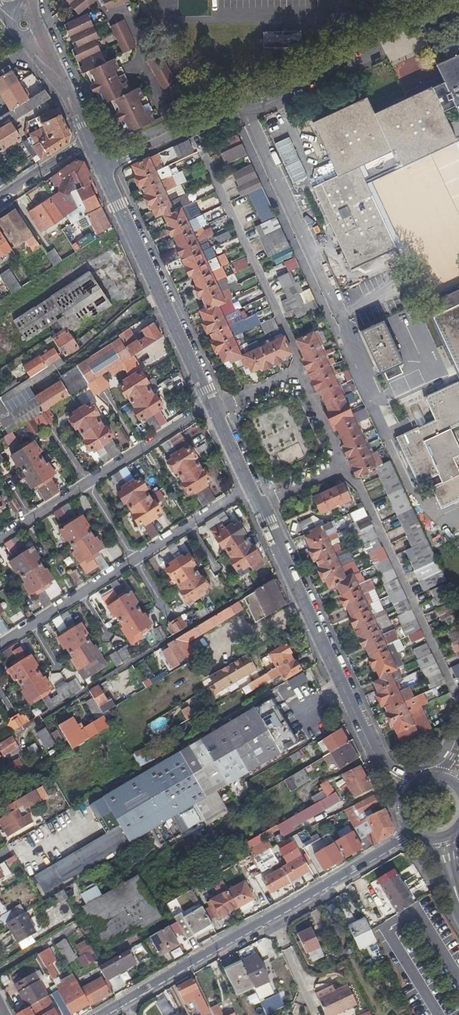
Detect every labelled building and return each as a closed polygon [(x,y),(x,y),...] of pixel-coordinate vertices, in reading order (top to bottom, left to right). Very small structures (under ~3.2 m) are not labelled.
[(63,2),(66,0),(70,7),(67,9),(71,17),(94,4),(91,0),(62,0),(63,2)] [(105,5),(113,19),(133,7),(129,0),(115,0),(105,5)] [(101,56),(100,53),(94,40),(96,39),(85,15),(62,27),(65,34),(70,32),(75,41),(70,44),(73,50),(69,52),(72,58),(76,56),(79,61),(74,63),(77,70),(81,67),(84,73),(80,75),(84,83),(87,81),(99,105),(110,100),(114,108),(112,109),(120,126),(122,125),(126,133),(150,122),(146,113),(148,112),(150,110),(143,96),(140,98),(136,89),(126,93),(123,86),(126,85),(114,60),(111,62),(107,53),(101,56)] [(121,44),(134,38),(129,26),(116,32),(121,44)] [(70,32),(65,34),(70,44),(75,41),(70,32)] [(263,34),(263,48),(300,47),(300,34),(263,34)] [(140,52),(134,38),(121,44),(126,57),(140,52)] [(160,55),(154,58),(147,62),(164,95),(178,89),(160,55)] [(315,124),(340,179),(315,190),(354,273),(400,252),(362,169),(397,153),(405,169),(458,143),(458,141),(458,61),(440,69),(447,84),(435,90),(434,89),(377,116),(369,99),(315,124)] [(11,70),(0,77),(0,93),(1,94),(19,82),(11,70)] [(23,90),(19,82),(1,94),(11,110),(32,98),(27,91),(25,93),(23,90)] [(4,148),(22,137),(12,122),(52,98),(45,89),(32,98),(11,110),(0,117),(0,142),(4,148)] [(71,135),(58,108),(29,122),(28,135),(42,159),(69,142),(71,135)] [(220,142),(223,150),(240,142),(237,135),(220,142)] [(188,139),(172,146),(177,158),(193,151),(188,139)] [(219,153),(224,164),(246,154),(241,142),(219,153)] [(153,166),(149,157),(133,166),(136,173),(134,174),(140,188),(143,187),(146,194),(144,195),(150,208),(152,207),(157,218),(165,215),(169,225),(167,226),(172,235),(174,234),(180,247),(178,248),(181,256),(182,255),(188,267),(187,268),(190,275),(193,274),(199,288),(197,289),(201,298),(203,297),(208,307),(200,311),(204,319),(202,320),(207,333),(210,332),(213,339),(211,340),(217,354),(219,352),(227,368),(235,365),(237,370),(245,366),(247,369),(250,368),(252,372),(262,366),(263,369),(284,359),(283,357),(292,352),(285,337),(276,340),(275,337),(269,339),(271,343),(267,345),(265,341),(259,344),(261,347),(257,349),(255,346),(248,349),(250,352),(246,354),(243,348),(244,344),(242,345),(239,340),(236,341),(234,337),(237,335),(234,329),(231,331),(229,327),(232,325),(230,319),(226,321),(224,317),(228,315),(226,311),(222,312),(219,306),(230,300),(227,295),(224,296),(222,292),(225,290),(223,285),(219,287),(217,282),(221,281),(218,276),(215,277),(213,272),(216,270),(213,264),(210,266),(208,262),(211,260),(208,254),(205,256),(203,251),(206,250),(204,245),(200,246),(199,242),(202,241),(199,235),(196,236),(194,233),(198,231),(195,226),(192,227),(189,222),(193,220),(190,215),(187,217),(183,209),(178,211),(176,205),(173,207),(171,202),(174,201),(171,196),(168,197),(166,192),(169,191),(167,185),(163,187),(161,182),(164,181),(162,175),(159,177),(156,172),(160,171),(157,164),(153,166)] [(67,195),(78,190),(93,182),(84,162),(77,160),(52,176),(60,192),(67,195)] [(244,181),(257,174),(253,165),(240,171),(244,181)] [(244,181),(250,194),(263,187),(257,174),(244,181)] [(88,210),(101,205),(95,193),(98,192),(93,182),(78,190),(88,210)] [(250,194),(255,204),(268,198),(263,187),(250,194)] [(255,204),(259,214),(273,208),(268,198),(255,204)] [(43,231),(53,224),(63,218),(51,199),(30,212),(43,231)] [(66,214),(69,212),(72,210),(66,201),(60,205),(66,214)] [(24,246),(29,243),(33,249),(34,248),(37,253),(43,249),(13,202),(0,210),(0,219),(19,249),(24,246)] [(111,227),(101,205),(88,210),(85,212),(86,215),(89,214),(99,233),(111,227)] [(259,214),(264,223),(277,217),(273,208),(259,214)] [(80,218),(86,215),(85,212),(84,211),(83,210),(76,212),(68,217),(72,223),(80,218)] [(257,227),(262,237),(282,227),(277,217),(264,223),(257,227)] [(265,248),(287,238),(282,227),(262,237),(260,237),(265,248)] [(3,243),(15,260),(19,257),(0,228),(0,244),(3,243)] [(228,230),(215,236),(218,244),(231,238),(228,230)] [(91,237),(90,236),(89,234),(75,243),(77,246),(78,245),(80,250),(97,240),(94,235),(91,237)] [(270,258),(291,248),(287,238),(265,248),(270,258)] [(45,253),(52,265),(61,260),(53,248),(45,253)] [(274,267),(296,257),(291,248),(270,258),(274,267)] [(244,256),(231,262),(235,272),(248,266),(244,256)] [(280,275),(300,265),(297,259),(276,268),(280,275)] [(0,275),(0,276),(3,280),(12,294),(21,288),(9,269),(0,275)] [(306,279),(301,269),(290,274),(295,284),(306,279)] [(74,329),(112,304),(90,271),(39,304),(13,321),(26,339),(51,323),(65,314),(73,326),(74,329)] [(284,289),(288,298),(310,288),(306,279),(295,284),(284,289)] [(288,298),(293,309),(315,298),(310,288),(288,298)] [(429,307),(458,371),(458,293),(429,307)] [(298,319),(320,308),(315,298),(293,309),(287,311),(292,322),(298,319)] [(302,328),(324,318),(320,308),(298,319),(302,328)] [(55,333),(56,334),(57,336),(53,339),(64,356),(79,347),(68,329),(73,326),(65,314),(51,323),(56,332),(55,333)] [(264,331),(277,326),(273,317),(260,323),(264,331)] [(154,323),(149,326),(143,330),(147,336),(139,340),(136,341),(135,341),(125,347),(131,357),(162,337),(154,323)] [(383,377),(406,367),(386,324),(363,335),(383,377)] [(135,341),(128,328),(117,335),(125,347),(135,341)] [(330,367),(331,367),(333,366),(330,361),(327,362),(325,357),(328,356),(326,352),(323,353),(320,347),(323,345),(321,341),(318,342),(314,333),(297,342),(305,359),(302,361),(317,394),(320,393),(327,409),(325,410),(328,417),(348,407),(348,406),(350,404),(349,401),(346,402),(344,398),(348,397),(345,392),(342,394),(339,388),(343,386),(340,382),(337,383),(334,377),(338,376),(335,371),(332,373),(330,367)] [(130,357),(116,336),(106,342),(109,346),(58,379),(60,383),(10,415),(0,400),(0,420),(9,434),(35,418),(49,409),(88,384),(101,376),(109,371),(114,367),(130,357)] [(40,358),(43,362),(45,367),(59,358),(54,349),(40,358)] [(137,368),(130,357),(114,367),(117,372),(123,369),(127,374),(137,368)] [(41,370),(45,367),(43,362),(40,358),(35,361),(41,370)] [(14,389),(16,392),(18,395),(64,365),(60,359),(14,389)] [(117,372),(114,367),(109,371),(112,376),(117,372)] [(142,372),(139,374),(136,376),(134,373),(122,381),(124,384),(118,387),(125,397),(127,395),(136,408),(133,410),(139,419),(144,416),(154,432),(161,428),(153,415),(159,411),(157,408),(163,404),(157,395),(154,397),(146,384),(148,382),(142,372)] [(108,386),(101,376),(88,384),(95,394),(108,386)] [(452,433),(458,430),(458,385),(426,400),(437,423),(398,441),(421,490),(442,481),(446,488),(434,494),(444,515),(458,507),(458,447),(452,433)] [(93,403),(90,405),(88,407),(86,404),(73,412),(75,415),(70,418),(76,428),(78,426),(87,439),(84,441),(91,450),(96,447),(106,463),(113,459),(104,445),(110,442),(108,439),(113,435),(107,426),(105,427),(97,415),(99,414),(93,403)] [(283,404),(251,418),(269,460),(278,456),(282,466),(305,456),(283,404)] [(328,417),(332,425),(352,416),(348,407),(328,417)] [(53,416),(49,409),(35,418),(39,425),(41,424),(43,426),(53,420),(51,417),(53,416)] [(368,450),(370,449),(371,448),(369,443),(366,445),(363,439),(367,438),(365,434),(361,435),(359,430),(362,429),(360,424),(357,426),(355,421),(357,420),(355,416),(353,417),(352,416),(332,425),(335,431),(337,430),(344,446),(342,447),(356,477),(367,472),(366,470),(376,465),(373,459),(376,457),(374,453),(371,455),(368,450)] [(193,493),(198,500),(203,508),(216,500),(206,484),(211,480),(205,471),(202,473),(195,460),(197,459),(191,449),(185,452),(184,450),(187,447),(179,434),(160,446),(169,459),(170,458),(172,461),(168,464),(174,473),(176,472),(185,484),(182,486),(188,495),(193,493)] [(50,477),(52,475),(55,474),(48,463),(46,465),(39,452),(41,451),(34,441),(28,444),(27,442),(14,450),(16,452),(11,456),(17,466),(19,465),(27,477),(25,478),(31,488),(37,485),(45,498),(58,490),(50,477)] [(377,467),(381,475),(394,469),(391,461),(377,467)] [(154,539),(158,537),(161,535),(153,522),(159,518),(157,515),(162,511),(156,502),(154,504),(146,491),(148,490),(142,480),(137,483),(127,467),(114,476),(124,492),(119,495),(125,505),(127,503),(135,515),(133,517),(139,526),(144,523),(154,539)] [(385,484),(399,478),(394,469),(381,475),(385,484)] [(385,484),(390,494),(403,488),(399,478),(385,484)] [(313,498),(317,506),(320,514),(349,500),(342,485),(313,498)] [(390,494),(394,503),(408,497),(403,488),(390,494)] [(394,503),(399,514),(413,508),(408,497),(394,503)] [(8,502),(12,508),(15,513),(21,510),(14,498),(8,502)] [(85,571),(91,567),(96,563),(99,567),(102,572),(108,568),(98,552),(103,548),(97,539),(95,541),(87,529),(89,527),(83,518),(78,521),(67,505),(55,513),(63,526),(59,529),(60,532),(59,533),(65,542),(68,540),(76,553),(74,554),(85,571)] [(364,532),(367,540),(376,536),(362,507),(348,513),(353,523),(347,526),(353,538),(364,532)] [(404,524),(417,518),(413,508),(399,514),(404,524)] [(248,574),(246,572),(245,569),(256,562),(254,559),(259,556),(253,546),(250,547),(242,535),(245,534),(239,525),(234,528),(224,512),(211,520),(216,528),(211,531),(222,548),(224,547),(232,558),(229,560),(241,578),(248,574)] [(303,535),(310,532),(316,529),(310,517),(298,523),(303,535)] [(404,524),(408,534),(422,528),(417,518),(404,524)] [(310,532),(303,535),(309,546),(308,547),(314,560),(315,560),(319,568),(318,568),(323,579),(324,579),(328,588),(337,584),(342,594),(340,594),(345,605),(347,604),(352,617),(351,617),(355,625),(356,625),(361,636),(360,636),(364,645),(365,644),(371,657),(370,657),(375,667),(376,667),(380,676),(373,680),(378,692),(377,692),(382,704),(383,704),(387,711),(386,712),(392,726),(393,725),(397,733),(425,720),(418,706),(408,710),(406,706),(409,704),(407,699),(404,700),(401,695),(405,694),(402,688),(398,689),(397,685),(400,683),(397,678),(403,675),(399,666),(400,666),(389,641),(385,643),(384,639),(387,638),(384,632),(381,633),(379,630),(383,628),(380,622),(377,624),(374,619),(377,617),(375,611),(371,613),(370,609),(373,607),(370,602),(367,603),(365,599),(368,597),(365,591),(362,592),(360,589),(364,587),(361,581),(358,583),(356,579),(359,577),(357,572),(346,577),(343,571),(347,569),(344,564),(341,565),(339,561),(342,559),(340,554),(336,555),(334,550),(337,549),(335,543),(332,545),(329,539),(332,538),(330,533),(327,535),(325,532),(329,530),(326,524),(316,529),(310,532)] [(408,548),(427,539),(422,528),(408,534),(402,537),(408,548)] [(53,602),(52,600),(50,597),(46,590),(52,586),(50,583),(55,579),(49,570),(47,571),(39,559),(41,557),(35,548),(29,551),(28,549),(22,553),(13,539),(7,544),(17,559),(11,563),(17,572),(20,571),(28,583),(25,585),(31,595),(37,591),(47,607),(53,602)] [(412,558),(432,549),(427,539),(408,548),(412,558)] [(377,540),(364,546),(372,566),(386,560),(377,540)] [(187,601),(190,600),(193,598),(195,601),(207,593),(205,590),(211,586),(204,576),(201,578),(194,566),(196,564),(191,555),(185,559),(176,543),(169,547),(177,559),(170,563),(172,567),(168,570),(173,579),(175,578),(183,590),(181,591),(187,601)] [(414,569),(436,559),(432,549),(412,558),(410,559),(414,569)] [(414,569),(419,579),(441,569),(436,559),(414,569)] [(88,575),(99,567),(96,563),(91,567),(85,571),(88,575)] [(419,579),(423,589),(446,579),(441,569),(419,579)] [(70,576),(74,582),(77,587),(84,583),(76,572),(70,576)] [(273,581),(244,598),(255,623),(285,606),(284,604),(288,602),(278,580),(274,582),(273,581)] [(136,638),(137,640),(138,641),(145,637),(143,634),(148,631),(146,627),(152,624),(145,614),(142,615),(135,603),(137,602),(132,593),(126,597),(116,581),(111,584),(119,596),(111,601),(114,604),(108,607),(114,616),(116,615),(124,627),(122,628),(130,642),(136,638)] [(431,588),(436,597),(451,590),(447,581),(431,588)] [(408,643),(422,638),(402,588),(388,594),(408,643)] [(432,599),(436,607),(455,599),(451,590),(436,597),(432,599)] [(441,618),(458,609),(458,607),(455,599),(436,607),(441,618)] [(176,640),(187,658),(189,662),(197,658),(188,642),(243,609),(241,605),(244,603),(242,600),(176,640)] [(93,665),(95,668),(97,671),(104,666),(102,664),(108,660),(97,645),(95,646),(87,634),(89,632),(83,623),(78,627),(76,624),(79,621),(71,609),(55,619),(65,635),(59,638),(65,648),(68,646),(76,657),(73,659),(79,670),(85,666),(87,669),(93,665)] [(446,628),(458,622),(458,609),(441,618),(446,628)] [(9,631),(0,617),(0,636),(9,631)] [(182,620),(181,618),(180,617),(171,624),(172,626),(170,627),(175,634),(189,626),(184,618),(182,620)] [(452,642),(458,639),(458,622),(446,628),(452,642)] [(414,643),(420,657),(432,651),(425,638),(414,643)] [(178,664),(187,658),(176,640),(167,645),(169,649),(163,653),(173,669),(179,665),(178,664)] [(34,698),(35,700),(36,701),(43,697),(49,693),(47,690),(53,686),(47,676),(44,678),(36,666),(39,664),(33,655),(27,659),(17,643),(4,652),(14,667),(9,670),(15,679),(17,677),(25,690),(23,691),(29,702),(34,698)] [(277,668),(292,659),(290,656),(292,654),(287,645),(269,655),(277,668)] [(119,652),(127,663),(137,657),(130,646),(119,652)] [(418,657),(423,666),(436,660),(432,651),(420,657),(418,657)] [(124,663),(118,652),(112,656),(119,666),(124,663)] [(230,665),(235,673),(252,663),(248,655),(230,665)] [(294,662),(292,659),(277,668),(273,670),(277,677),(281,675),(284,680),(301,670),(296,661),(294,662)] [(423,666),(426,673),(427,676),(440,670),(436,660),(423,666)] [(448,666),(453,677),(458,674),(458,661),(448,666)] [(252,663),(235,673),(222,681),(225,687),(232,683),(233,683),(248,675),(247,674),(256,669),(252,663)] [(235,673),(230,665),(210,677),(215,685),(222,681),(235,673)] [(427,676),(432,687),(445,681),(440,670),(427,676)] [(260,677),(262,681),(264,685),(274,678),(270,671),(260,677)] [(288,681),(290,685),(293,689),(308,680),(303,672),(288,681)] [(260,687),(264,685),(262,681),(260,677),(256,680),(260,687)] [(75,690),(72,685),(69,681),(58,688),(61,692),(52,697),(55,702),(75,690)] [(219,691),(225,687),(222,681),(215,685),(219,691)] [(103,713),(110,709),(116,705),(112,699),(107,702),(98,686),(90,691),(103,713)] [(428,689),(421,692),(414,695),(418,706),(433,699),(428,689)] [(52,697),(49,693),(43,697),(49,706),(55,702),(52,697)] [(85,701),(90,713),(96,711),(91,699),(85,701)] [(194,802),(203,817),(226,804),(217,789),(297,742),(272,699),(180,752),(205,795),(194,802)] [(22,716),(21,715),(20,714),(10,720),(11,722),(10,723),(14,731),(28,722),(23,715),(22,716)] [(56,742),(59,740),(61,739),(56,729),(58,728),(51,715),(43,719),(56,742)] [(106,727),(104,723),(101,718),(78,732),(81,737),(74,741),(77,746),(84,742),(83,741),(106,727)] [(425,720),(397,733),(402,742),(431,729),(426,719),(425,720)] [(37,733),(41,740),(46,748),(54,743),(46,728),(37,733)] [(323,740),(331,753),(348,742),(341,730),(323,740)] [(3,751),(7,757),(21,749),(14,737),(0,744),(0,746),(3,751)] [(331,753),(321,759),(311,764),(314,769),(326,762),(327,763),(334,759),(339,769),(360,757),(352,740),(348,742),(331,753)] [(27,747),(30,755),(38,752),(35,744),(27,747)] [(132,753),(137,766),(149,762),(143,748),(132,753)] [(287,758),(289,761),(290,764),(305,755),(301,749),(287,758)] [(161,842),(203,817),(194,802),(205,795),(180,752),(91,804),(107,832),(56,862),(65,878),(152,827),(161,842)] [(22,764),(20,761),(18,758),(11,762),(15,771),(14,771),(19,780),(30,773),(24,763),(22,764)] [(347,785),(345,786),(342,788),(345,794),(351,792),(354,798),(372,789),(361,767),(343,776),(347,785)] [(284,780),(287,786),(291,791),(310,780),(303,769),(284,780)] [(335,785),(334,785),(334,784),(336,782),(335,780),(336,780),(335,777),(326,782),(329,788),(334,786),(335,785)] [(256,797),(251,789),(247,782),(229,792),(238,807),(256,797)] [(320,785),(324,791),(326,794),(328,798),(333,795),(329,788),(326,782),(320,785)] [(312,797),(316,804),(328,798),(326,794),(324,791),(312,797)] [(1,819),(11,835),(25,827),(32,822),(23,806),(31,801),(28,794),(0,811),(0,819),(1,819)] [(328,798),(316,804),(288,820),(292,829),(339,802),(334,794),(333,795),(328,798)] [(351,822),(361,839),(366,836),(373,846),(391,836),(393,828),(385,810),(367,818),(371,828),(363,831),(358,821),(361,820),(359,814),(378,805),(373,796),(344,810),(347,815),(351,822)] [(346,825),(351,822),(347,815),(342,818),(346,825)] [(1,819),(0,819),(0,823),(8,837),(11,835),(1,819)] [(322,821),(318,823),(314,825),(317,830),(325,826),(322,821)] [(334,834),(334,833),(333,831),(335,830),(331,822),(325,826),(331,836),(334,834)] [(345,858),(354,853),(363,848),(354,832),(336,842),(345,858)] [(366,836),(361,839),(367,850),(373,846),(366,836)] [(291,884),(295,882),(299,879),(298,877),(309,870),(293,843),(280,850),(288,864),(281,868),(289,881),(291,884)] [(315,856),(319,863),(324,870),(342,860),(333,844),(315,854),(309,844),(303,848),(310,859),(315,856)] [(11,873),(4,861),(0,863),(0,880),(11,873)] [(270,893),(289,881),(281,868),(281,867),(262,878),(270,893)] [(397,876),(381,886),(398,914),(415,904),(397,876)] [(160,916),(138,878),(104,897),(97,886),(81,895),(87,906),(84,908),(106,947),(160,916)] [(81,895),(97,886),(95,882),(79,891),(81,895)] [(227,891),(237,908),(253,898),(244,882),(227,891)] [(63,890),(59,892),(55,894),(60,902),(67,897),(63,890)] [(217,920),(237,908),(227,891),(218,896),(217,894),(214,896),(215,898),(207,903),(217,920)] [(14,918),(10,910),(6,911),(3,904),(1,905),(0,903),(0,924),(1,926),(7,923),(14,918)] [(202,907),(193,912),(183,918),(194,934),(212,924),(202,907)] [(25,912),(14,918),(7,923),(19,942),(37,932),(25,912)] [(359,947),(367,944),(375,940),(365,918),(348,926),(359,947)] [(177,921),(174,923),(170,925),(175,932),(181,928),(177,921)] [(151,936),(156,945),(161,954),(179,944),(169,926),(151,936)] [(296,934),(301,944),(305,954),(320,947),(311,927),(296,934)] [(66,939),(56,943),(64,963),(74,959),(66,939)] [(81,968),(96,960),(86,939),(74,945),(80,956),(76,958),(81,968)] [(98,966),(104,975),(105,977),(124,966),(126,969),(135,964),(127,949),(98,966)] [(256,953),(241,960),(251,983),(259,1000),(274,993),(256,953)] [(251,983),(241,960),(240,959),(223,967),(235,991),(251,983)] [(3,975),(5,978),(7,981),(16,975),(12,969),(3,975)] [(17,982),(31,1006),(50,995),(36,971),(17,982)] [(200,975),(195,977),(214,1014),(220,1014),(200,975)] [(101,977),(81,988),(90,1003),(90,1004),(114,991),(108,980),(105,982),(101,977)] [(58,990),(61,988),(63,987),(58,978),(53,981),(58,990)] [(176,987),(181,995),(185,1003),(195,998),(202,1013),(209,1010),(193,978),(176,987)] [(342,1010),(357,1003),(347,984),(318,998),(326,1014),(331,1014),(342,1010)] [(79,985),(61,995),(71,1014),(90,1003),(81,988),(79,985)] [(61,995),(58,990),(52,993),(65,1014),(72,1014),(71,1014),(61,995)] [(47,996),(31,1006),(17,1014),(33,1014),(52,1004),(47,996)]
